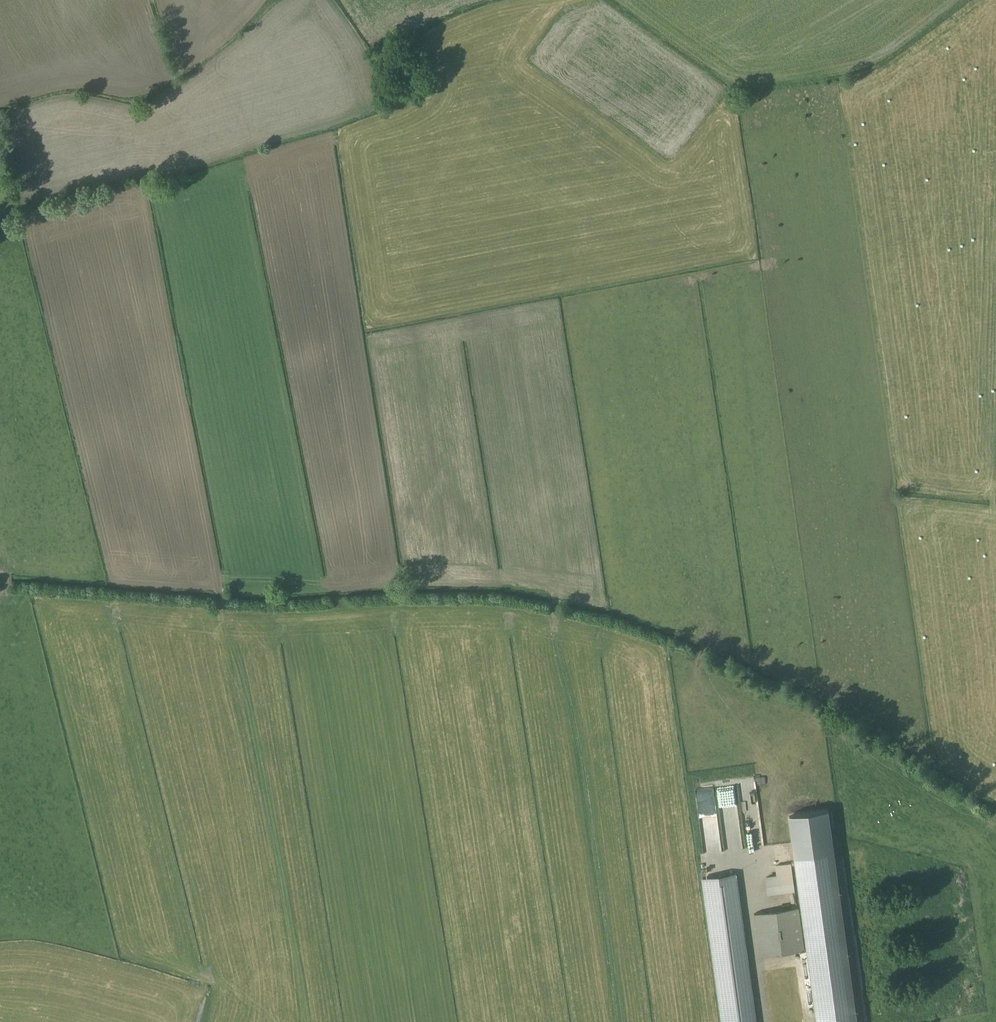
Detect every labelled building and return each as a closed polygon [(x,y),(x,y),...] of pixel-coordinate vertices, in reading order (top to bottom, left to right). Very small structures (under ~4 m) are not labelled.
[(789,816),(796,861),(795,861),(817,1021),(864,1021),(841,856),(832,857),(826,811),(789,816)] [(734,872),(702,876),(722,1021),(755,1021),(737,889),(734,872)] [(760,956),(805,949),(799,907),(754,914),(760,956)]
